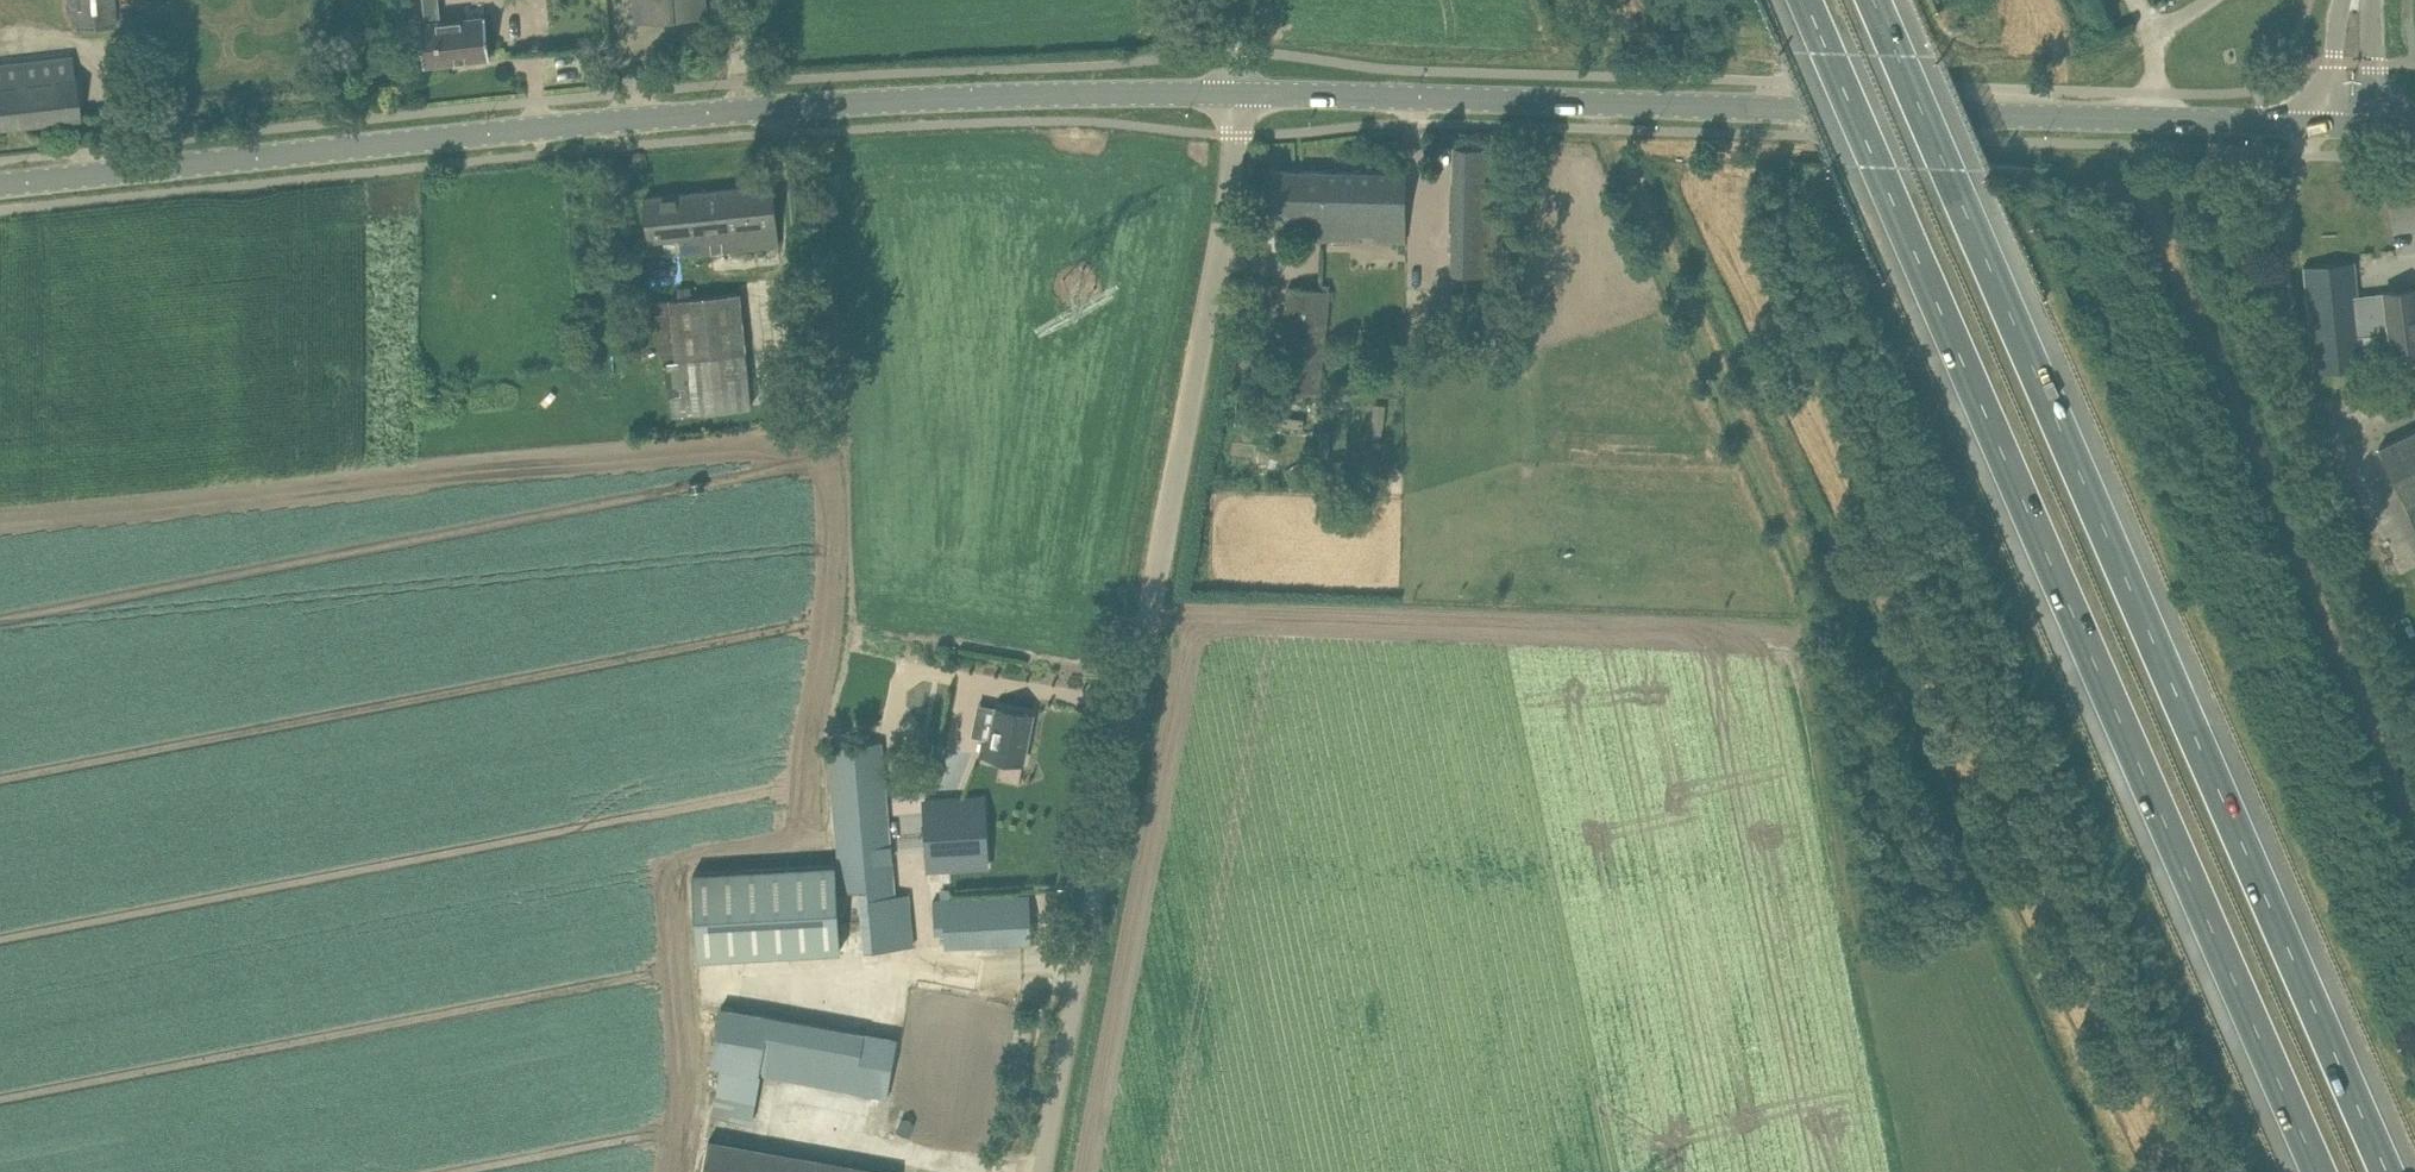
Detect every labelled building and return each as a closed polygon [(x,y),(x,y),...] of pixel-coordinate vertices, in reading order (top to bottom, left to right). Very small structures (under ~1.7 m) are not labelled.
[(76,29),(117,26),(115,0),(74,0),(76,29)] [(638,21),(707,15),(705,0),(636,0),(638,21)] [(421,24),(425,63),(458,59),(458,56),(465,55),(465,59),(491,56),(486,16),(421,24)] [(0,63),(0,127),(80,118),(73,55),(0,63)] [(1453,273),(1503,274),(1506,147),(1456,146),(1453,273)] [(1271,213),(1316,214),(1315,238),(1406,240),(1407,173),(1272,170),(1271,213)] [(681,236),(683,254),(780,244),(774,183),(646,196),(651,239),(681,236)] [(2304,266),(2315,373),(2365,368),(2362,335),(2390,333),(2393,358),(2408,356),(2409,367),(2414,366),(2414,288),(2361,295),(2357,261),(2304,266)] [(1279,388),(1302,391),(1319,392),(1330,290),(1289,286),(1279,388)] [(679,298),(656,300),(662,362),(669,362),(673,399),(672,399),(674,413),(751,405),(740,292),(692,296),(679,298)] [(2381,444),(2414,517),(2414,428),(2381,444)] [(980,752),(1024,761),(1033,713),(998,706),(992,736),(984,735),(980,752)] [(882,741),(828,746),(841,891),(860,889),(865,949),(914,944),(909,893),(896,895),(882,741)] [(983,797),(926,800),(929,868),(987,864),(983,797)] [(842,950),(837,863),(693,871),(698,958),(842,950)] [(945,933),(947,948),(1033,940),(1029,893),(932,903),(935,934),(945,933)] [(720,1065),(713,1113),(753,1121),(763,1073),(889,1095),(900,1034),(727,1004),(716,1065),(720,1065)] [(902,1169),(711,1135),(704,1171),(901,1171),(902,1169)]
